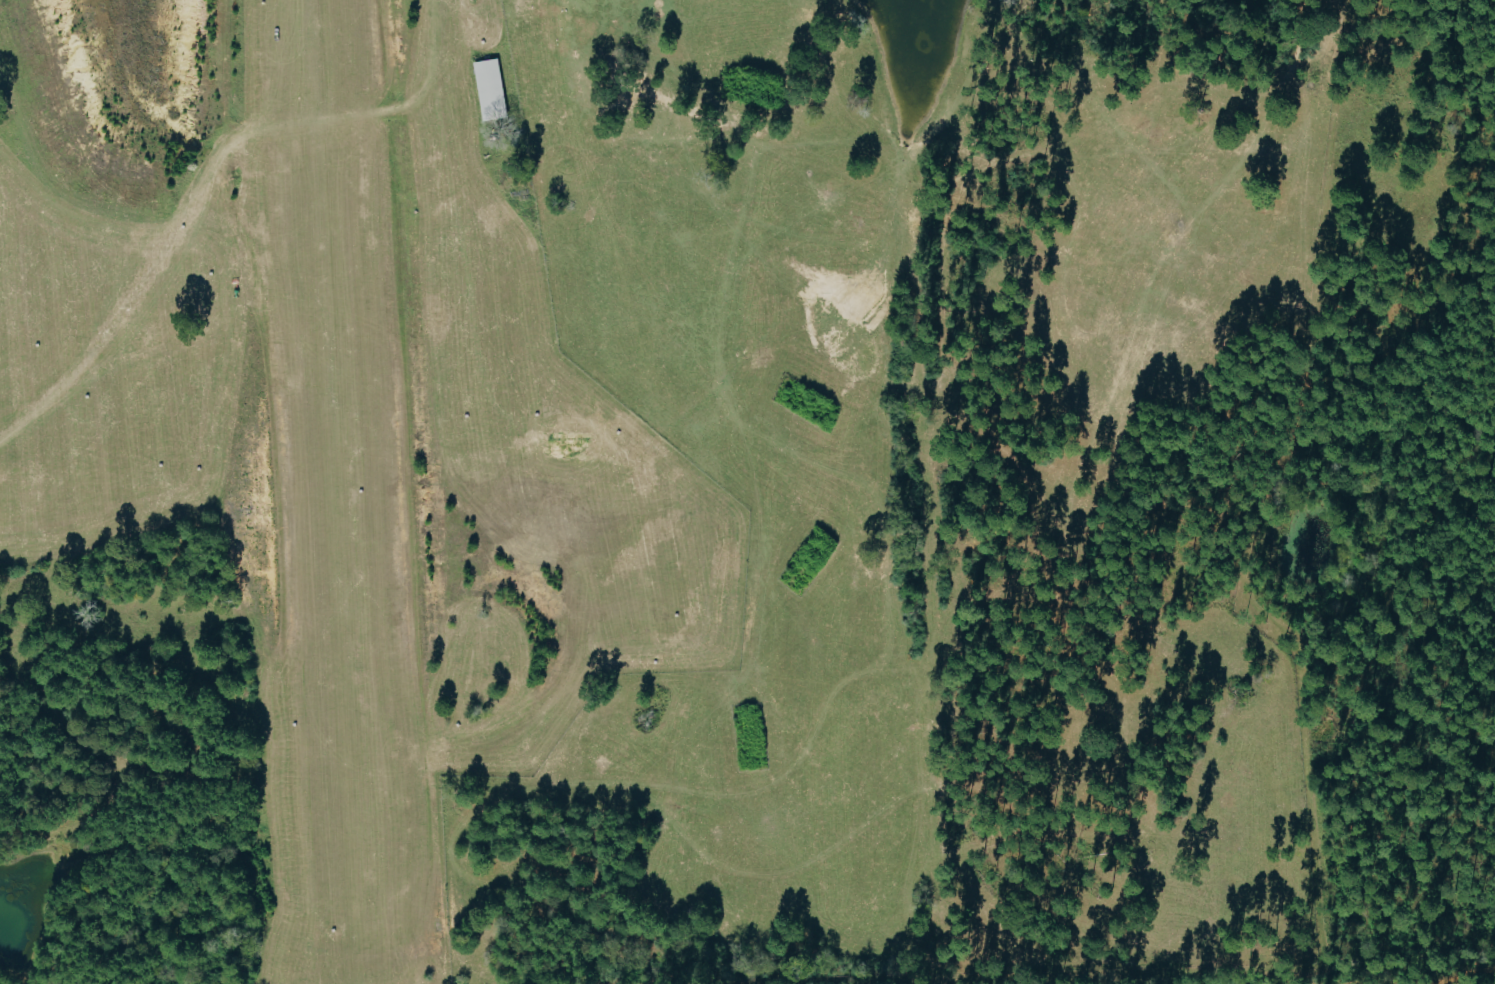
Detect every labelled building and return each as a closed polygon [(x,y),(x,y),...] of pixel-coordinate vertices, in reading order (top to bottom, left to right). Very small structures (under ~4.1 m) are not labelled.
[(506,116),(499,57),(474,60),(482,119),(506,116)]
